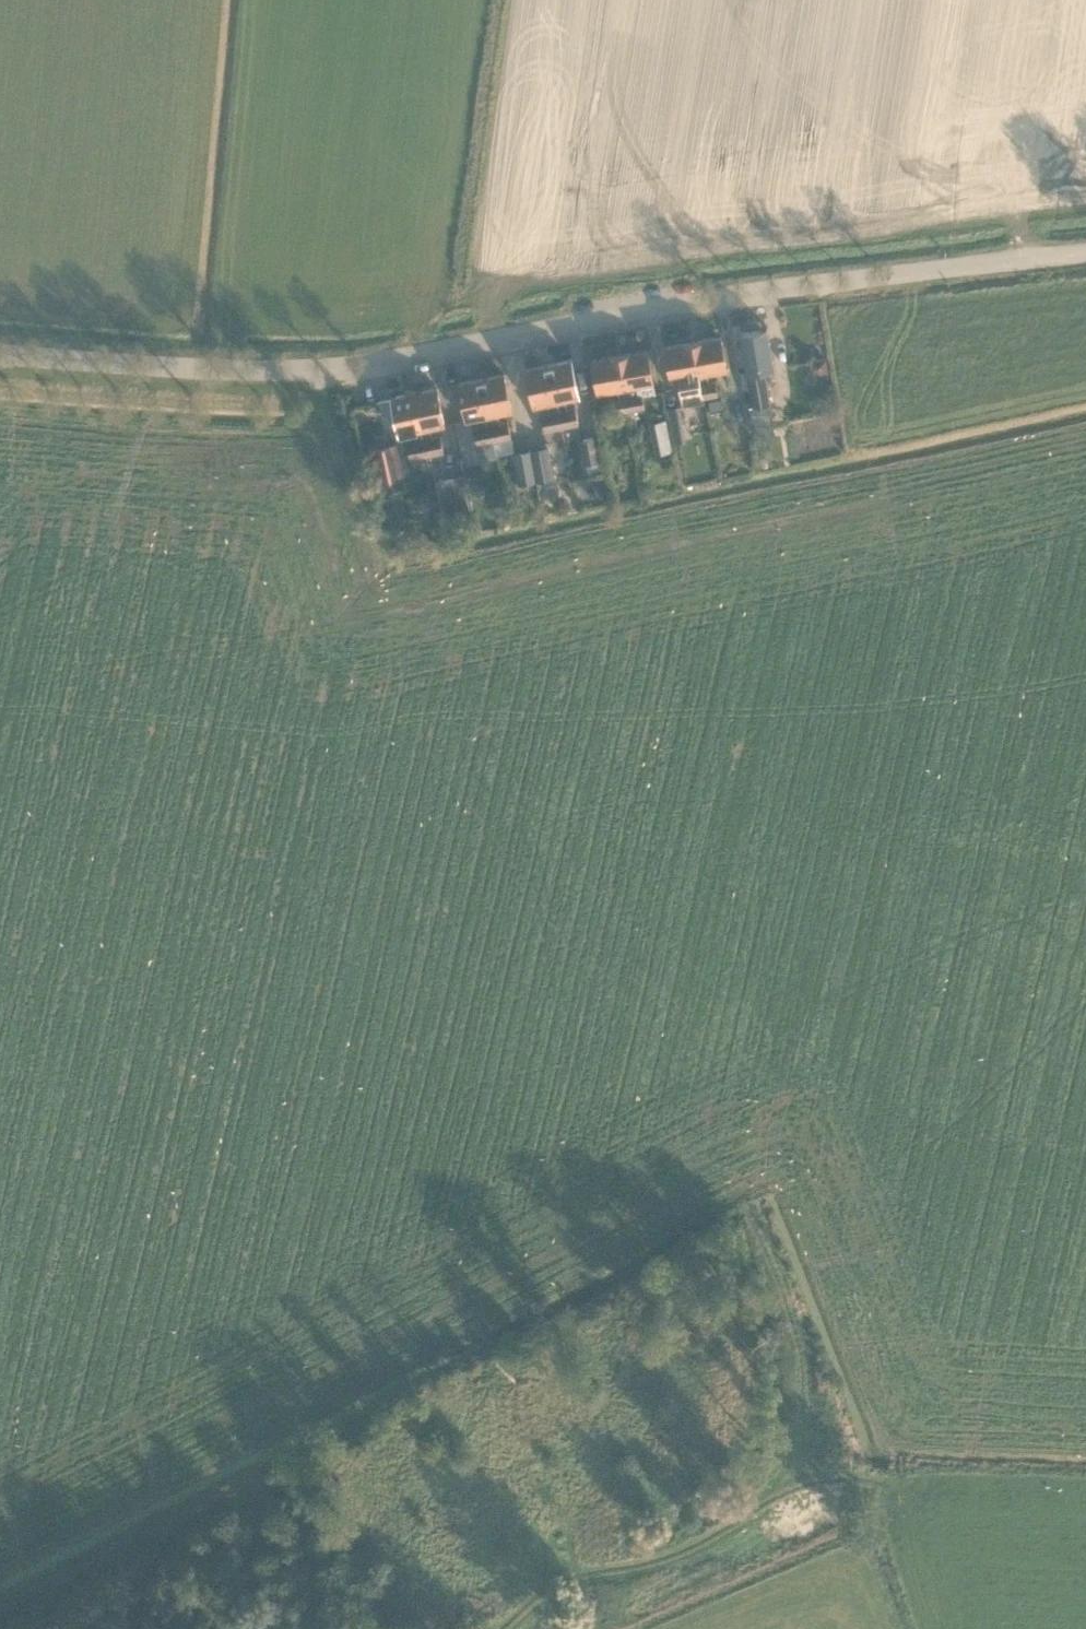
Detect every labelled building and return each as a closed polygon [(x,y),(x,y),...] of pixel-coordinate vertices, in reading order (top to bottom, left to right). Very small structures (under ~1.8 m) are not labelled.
[(741,330),(753,403),(749,404),(754,432),(775,429),(770,401),(771,401),(765,366),(774,364),(768,325),(741,330)] [(721,333),(693,338),(704,400),(704,394),(718,391),(716,377),(708,379),(706,370),(727,366),(721,333)] [(682,404),(704,400),(693,338),(665,343),(671,376),(677,375),(682,404)] [(648,346),(620,351),(630,407),(645,404),(643,394),(657,392),(655,384),(654,379),(648,346)] [(630,407),(620,351),(592,356),(598,389),(619,386),(620,394),(612,396),(615,410),(630,407)] [(572,356),(549,361),(562,424),(579,421),(576,404),(564,406),(563,397),(580,394),(572,356)] [(829,370),(826,356),(812,358),(813,367),(820,371),(829,370)] [(562,424),(549,361),(526,366),(534,404),(551,401),(552,409),(541,411),(545,428),(562,424)] [(505,370),(482,375),(498,453),(497,447),(514,443),(508,418),(497,420),(496,411),(513,408),(505,370)] [(478,457),(498,453),(482,375),(459,380),(467,418),(475,416),(476,424),(474,425),(477,442),(475,446),(478,457)] [(415,389),(427,452),(444,449),(441,432),(430,434),(428,425),(445,422),(437,384),(415,389)] [(410,456),(427,452),(415,389),(392,394),(399,432),(416,428),(417,437),(407,439),(410,456)] [(710,408),(723,406),(721,395),(708,398),(710,408)] [(681,402),(668,405),(671,423),(684,420),(681,402)] [(836,449),(831,414),(789,420),(794,456),(836,449)] [(651,421),(656,450),(673,446),(667,418),(651,421)] [(580,438),(585,461),(601,457),(597,434),(580,438)] [(368,445),(377,477),(405,470),(397,437),(368,445)] [(531,446),(538,478),(554,475),(549,443),(531,446)] [(517,481),(538,478),(531,446),(512,449),(517,481)] [(444,515),(471,510),(462,470),(436,476),(444,515)] [(409,474),(386,478),(387,489),(410,485),(409,474)] [(420,507),(437,503),(433,488),(416,492),(420,507)] [(506,503),(497,505),(501,523),(510,521),(506,503)]
